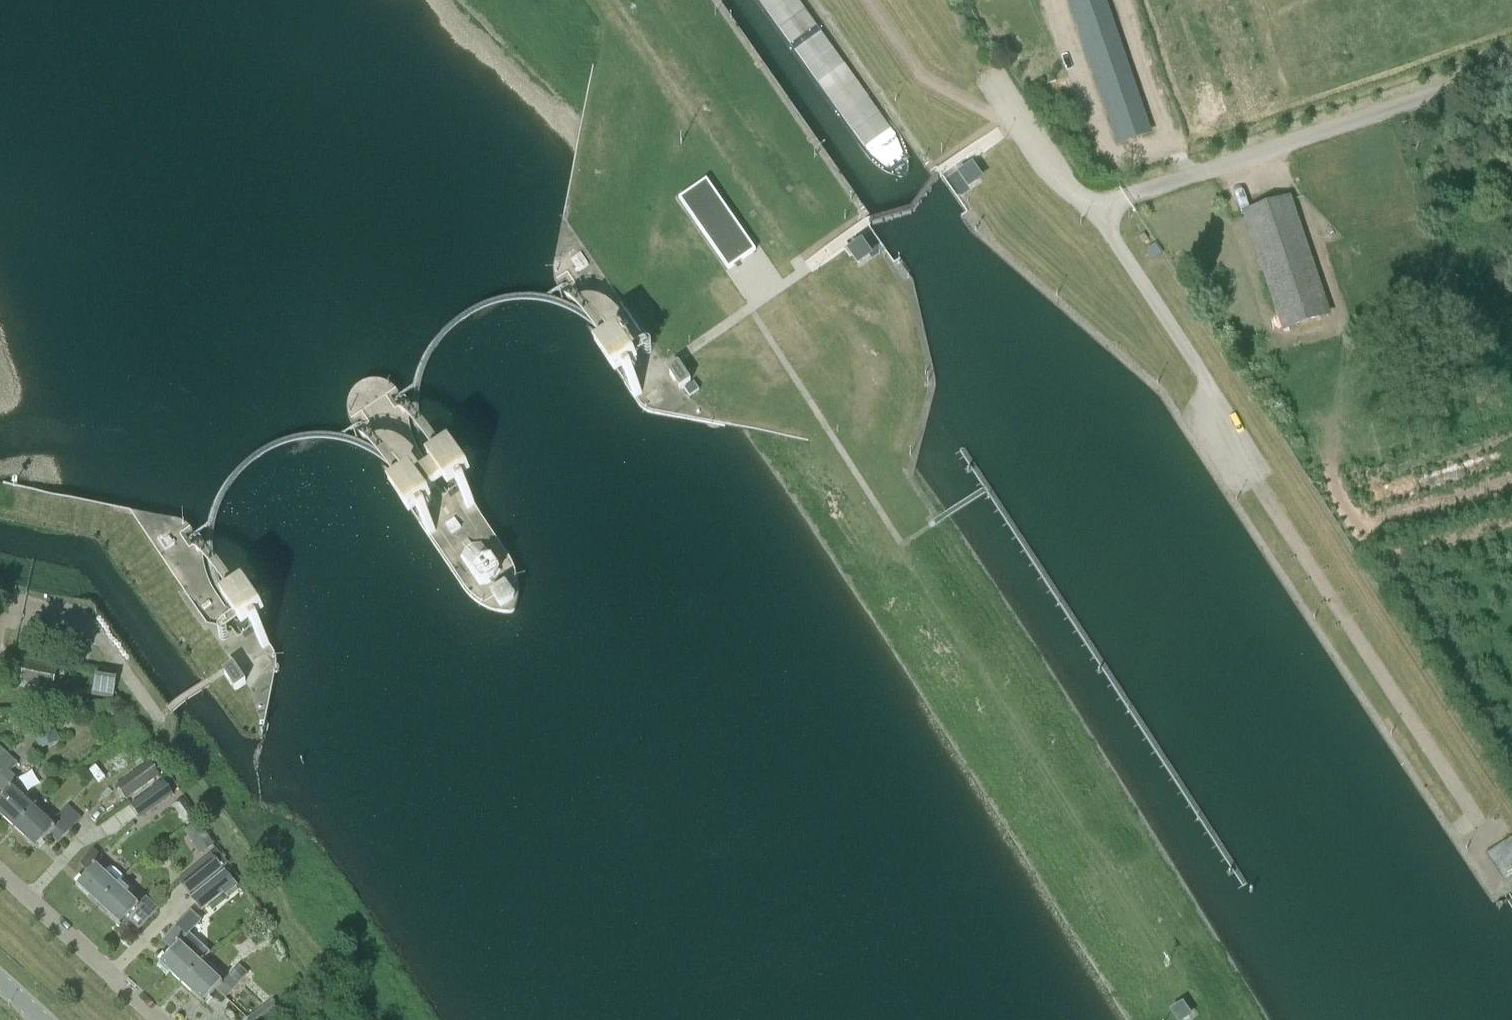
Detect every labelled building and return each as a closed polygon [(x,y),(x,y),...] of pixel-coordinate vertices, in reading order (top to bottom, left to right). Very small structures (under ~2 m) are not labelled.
[(1119,145),(1152,134),(1105,0),(1068,0),(1119,145)] [(971,167),(960,175),(969,187),(980,179),(971,167)] [(728,271),(756,251),(706,180),(679,199),(728,271)] [(1286,198),(1245,212),(1284,329),(1325,315),(1286,198)] [(861,243),(850,251),(858,263),(869,256),(861,243)] [(1155,245),(1147,251),(1154,260),(1162,255),(1155,245)] [(690,382),(678,363),(667,371),(679,389),(690,382)] [(481,544),(471,544),(467,548),(462,557),(480,583),(489,582),(494,579),(499,571),(481,544)] [(514,595),(505,582),(489,593),(498,606),(500,608),(502,608),(514,600),(515,598),(514,595)] [(25,662),(21,681),(52,688),(57,668),(25,662)] [(246,682),(236,667),(225,675),(235,690),(246,682)] [(96,680),(94,692),(113,695),(116,683),(96,680)] [(51,722),(31,731),(41,751),(61,741),(51,722)] [(15,829),(34,808),(13,788),(19,781),(10,772),(18,763),(6,751),(0,758),(0,789),(5,794),(0,800),(0,815),(15,829)] [(150,762),(115,787),(125,800),(159,776),(150,762)] [(162,781),(128,805),(138,819),(172,794),(162,781)] [(183,803),(173,809),(184,827),(194,820),(183,803)] [(56,828),(34,808),(15,829),(37,849),(50,836),(59,844),(82,818),(69,806),(58,817),(62,821),(56,828)] [(197,823),(184,832),(192,844),(205,836),(197,823)] [(1511,873),(1511,836),(1488,851),(1504,878),(1511,873)] [(98,906),(123,880),(124,878),(113,868),(107,868),(104,870),(103,872),(96,865),(102,858),(93,850),(80,864),(89,872),(76,886),(98,906)] [(189,895),(222,869),(211,856),(178,882),(189,895)] [(123,880),(98,906),(121,927),(126,921),(137,932),(158,910),(146,899),(139,906),(131,898),(132,896),(134,893),(133,889),(123,880)] [(212,881),(191,898),(201,911),(223,894),(212,881)] [(172,949),(159,963),(182,984),(201,963),(209,954),(188,934),(199,920),(191,912),(177,927),(164,941),(172,949)] [(239,965),(229,976),(223,983),(201,963),(182,984),(204,1004),(217,991),(225,999),(249,974),(239,965)] [(281,1012),(272,1001),(246,1019),(247,1019),(269,1019),(281,1012)] [(1172,1012),(1177,1019),(1184,1019),(1189,1017),(1182,1006),(1181,1007),(1172,1012)]
